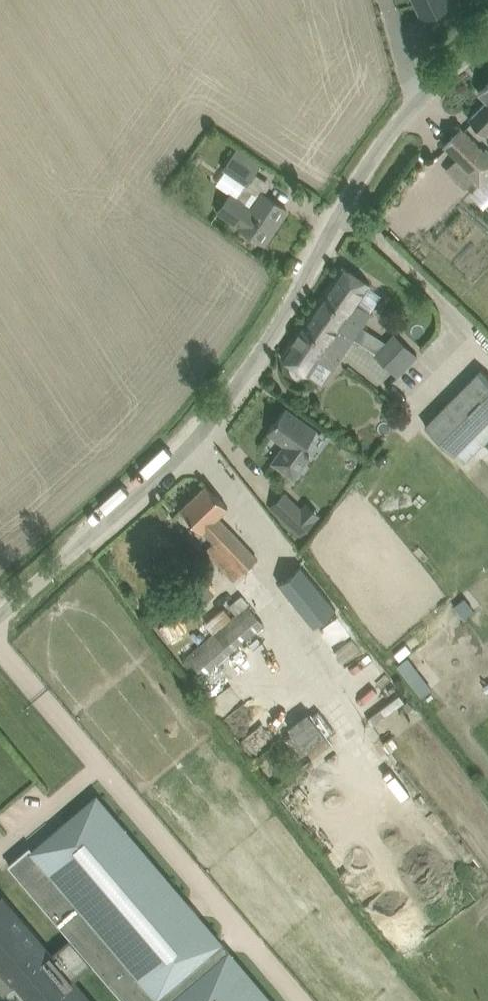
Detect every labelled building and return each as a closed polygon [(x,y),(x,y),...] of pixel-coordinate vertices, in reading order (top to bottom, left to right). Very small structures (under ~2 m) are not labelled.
[(423,17),(453,3),(452,0),(415,0),(423,17)] [(486,134),(487,132),(487,83),(479,92),(487,101),(470,118),(486,134)] [(448,168),(466,185),(475,175),(484,183),(487,179),(487,149),(486,147),(484,150),(461,127),(444,144),(458,158),(448,168)] [(287,209),(271,198),(249,182),(261,165),(238,149),(224,168),(246,184),(237,198),(231,194),(219,210),(240,225),(265,242),(287,209)] [(363,325),(372,312),(358,302),(371,283),(344,265),(322,297),(363,325)] [(282,356),(309,375),(320,359),(333,368),(339,360),(363,325),(322,297),(282,356)] [(398,375),(417,354),(395,334),(376,355),(398,375)] [(487,439),(487,374),(482,368),(426,425),(455,453),(474,434),(483,444),(487,439)] [(295,477),(310,456),(303,450),(317,430),(286,407),(268,431),(286,444),(283,448),(284,448),(274,461),(295,477)] [(207,484),(182,508),(196,522),(204,530),(215,541),(206,549),(235,579),(258,557),(250,548),(218,516),(229,506),(221,498),(207,484)] [(285,492),(270,507),(301,536),(315,521),(285,492)] [(301,565),(279,583),(315,626),(333,611),(336,608),(326,596),(301,565)] [(203,674),(266,623),(250,604),(187,655),(203,674)] [(300,755),(326,735),(308,712),(290,726),(293,730),(286,736),(300,755)] [(126,1000),(272,1000),(97,795),(33,850),(30,847),(10,865),(126,1000)] [(6,990),(17,981),(34,1000),(96,1000),(76,978),(94,963),(71,936),(53,951),(4,893),(3,894),(12,905),(0,915),(0,983),(6,990)]
